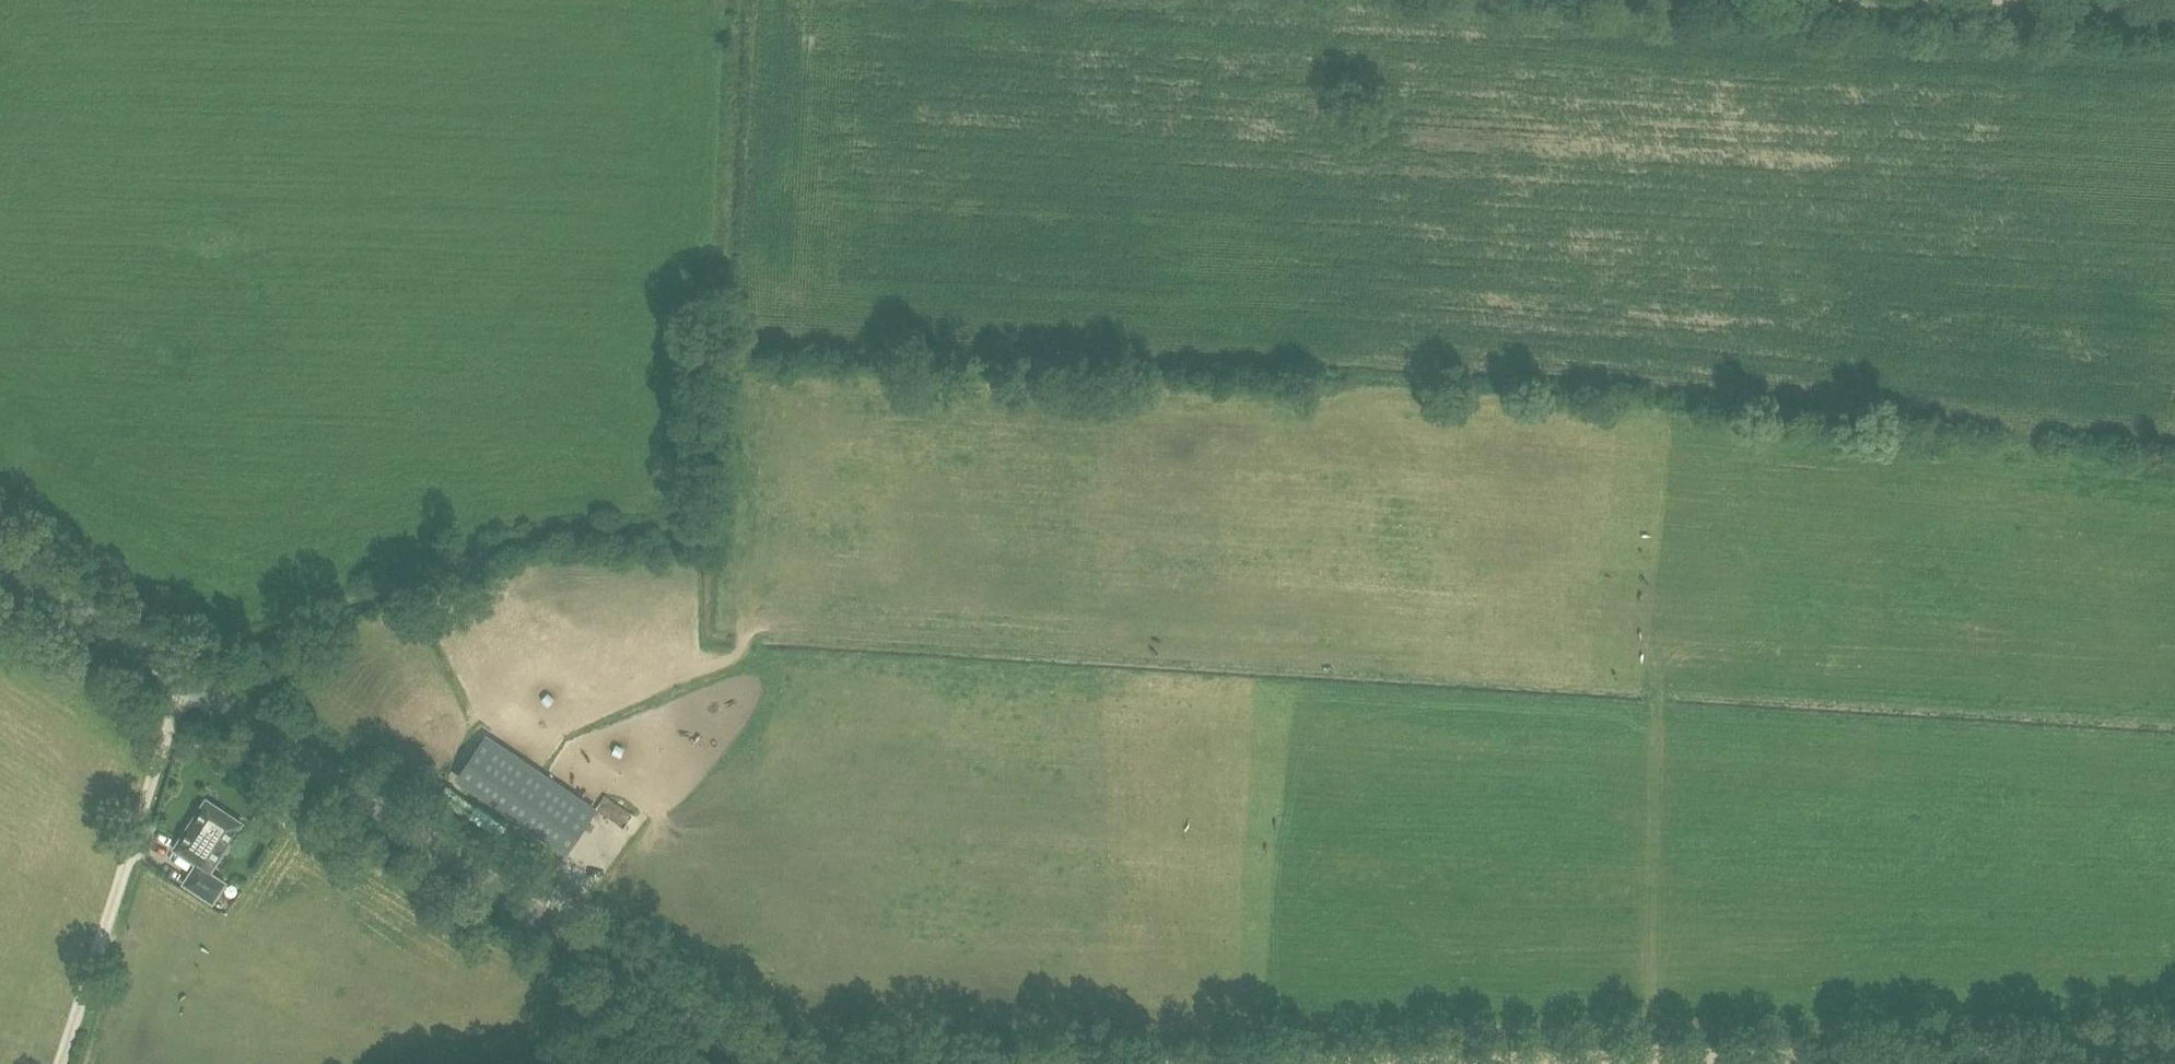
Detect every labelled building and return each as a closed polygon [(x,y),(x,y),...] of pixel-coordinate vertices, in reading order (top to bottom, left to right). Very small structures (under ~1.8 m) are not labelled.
[(568,850),(595,810),(486,737),(459,777),(568,850)] [(284,804),(293,809),(298,802),(289,796),(284,804)] [(243,824),(206,800),(173,849),(210,873),(243,824)] [(289,812),(280,806),(267,826),(276,832),(289,812)]
